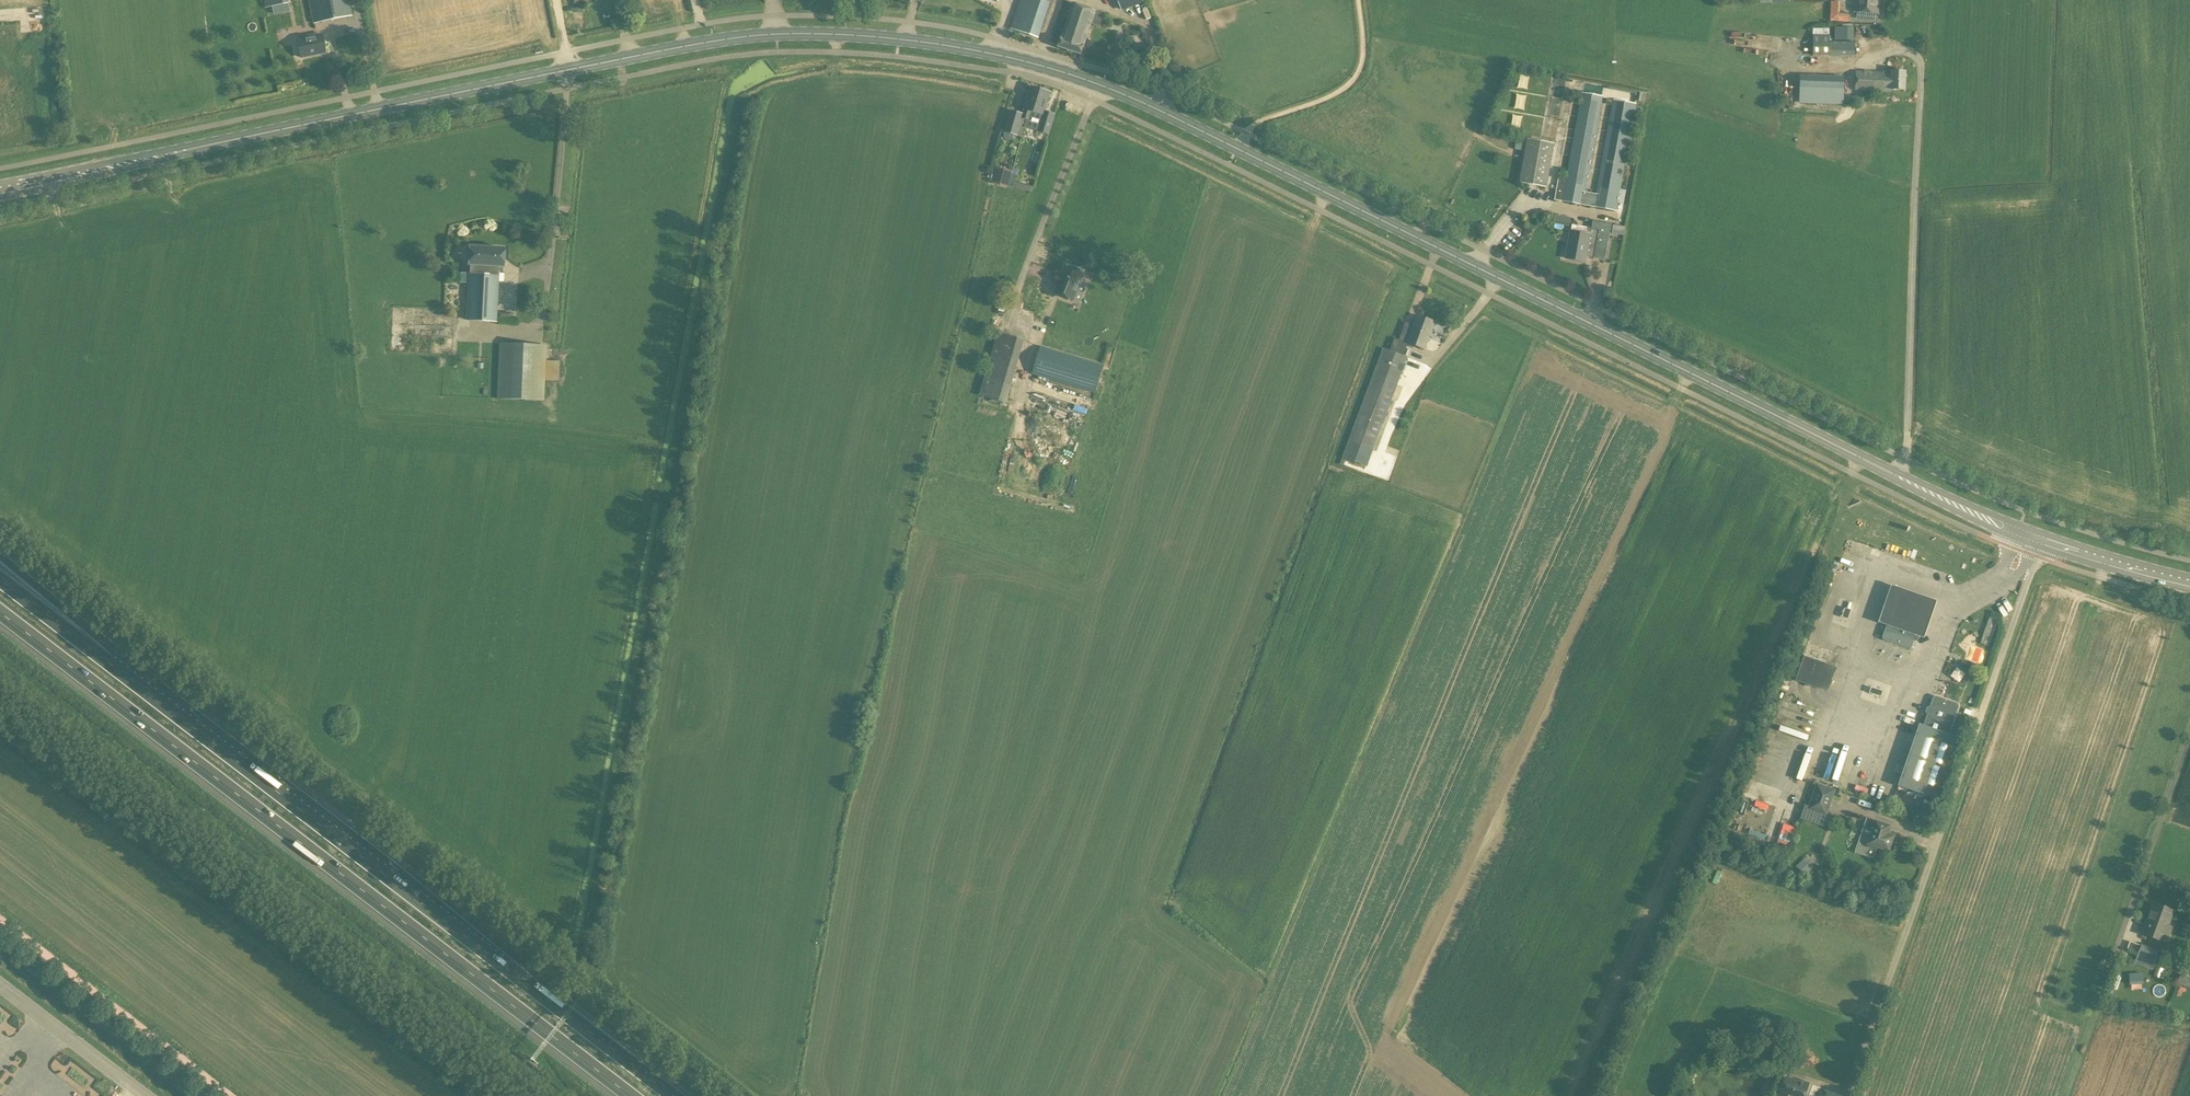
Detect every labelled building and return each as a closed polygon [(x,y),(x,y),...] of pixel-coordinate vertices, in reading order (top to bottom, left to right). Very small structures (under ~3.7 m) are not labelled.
[(264,7),(273,6),(274,13),(291,11),(289,0),(263,0),(264,7)] [(313,24),(352,15),(349,0),(308,0),(313,24)] [(1010,26),(1037,35),(1049,0),(1019,0),(1010,26)] [(1144,2),(1143,0),(1117,0),(1122,11),(1144,2)] [(1854,11),(1879,13),(1880,0),(1855,0),(1854,11)] [(1830,1),(1830,21),(1849,22),(1850,13),(1840,12),(1840,1),(1830,1)] [(1099,27),(1104,13),(1073,2),(1058,46),(1080,54),(1091,24),(1099,27)] [(1834,40),(1853,41),(1853,27),(1835,27),(1834,40)] [(321,34),(297,39),(300,57),(325,52),(321,34)] [(1855,42),(1826,42),(1826,35),(1813,35),(1813,56),(1855,56),(1855,42)] [(1856,71),(1855,90),(1892,91),(1892,89),(1905,90),(1905,72),(1891,71),(1891,72),(1856,71)] [(1800,75),(1799,103),(1843,104),(1844,77),(1800,75)] [(1012,139),(1014,134),(1021,136),(1026,121),(1040,125),(1038,131),(1048,134),(1053,118),(1043,114),(1050,92),(1031,86),(1023,113),(1011,109),(1005,131),(1006,131),(1004,137),(1006,139),(1010,140),(1012,139)] [(1586,192),(1604,96),(1581,92),(1565,178),(1558,176),(1553,200),(1623,212),(1626,195),(1620,194),(1636,103),(1613,99),(1595,194),(1586,192)] [(1516,139),(1514,149),(1521,150),(1523,151),(1525,138),(1517,137),(1516,139)] [(1554,143),(1528,138),(1520,182),(1546,187),(1554,143)] [(997,166),(992,183),(1008,187),(1012,170),(997,166)] [(1036,177),(1013,171),(1009,186),(1032,192),(1036,177)] [(1560,214),(1558,222),(1570,225),(1572,217),(1560,214)] [(1508,230),(1516,236),(1523,227),(1515,221),(1508,230)] [(1585,261),(1587,252),(1595,254),(1599,229),(1587,227),(1585,234),(1571,231),(1566,258),(1585,261)] [(467,320),(495,321),(498,272),(497,272),(498,266),(503,266),(504,248),(469,246),(468,264),(469,264),(469,273),(467,320)] [(1057,285),(1054,293),(1058,294),(1058,296),(1068,300),(1068,299),(1072,300),(1079,283),(1083,274),(1079,272),(1080,271),(1070,267),(1069,268),(1065,266),(1062,274),(1062,275),(1060,274),(1056,284),(1058,284),(1057,285)] [(1368,464),(1388,410),(1392,411),(1393,408),(1389,407),(1408,357),(1403,355),(1407,345),(1412,347),(1413,344),(1425,348),(1434,321),(1417,315),(1414,325),(1406,322),(1399,340),(1394,338),(1390,350),(1383,348),(1343,455),(1368,464)] [(997,331),(979,395),(1005,403),(1024,339),(997,331)] [(559,361),(545,360),(546,344),(499,342),(496,398),(544,400),(545,380),(558,380),(559,361)] [(1040,346),(1032,373),(1095,391),(1103,364),(1040,346)] [(1898,581),(1884,622),(1930,638),(1944,597),(1898,581)] [(1885,627),(1882,637),(1883,640),(1908,649),(1911,647),(1914,637),(1913,634),(1888,625),(1885,627)] [(1826,691),(1835,666),(1803,655),(1795,680),(1826,691)] [(1919,723),(1897,786),(1939,800),(1960,738),(1949,734),(1958,706),(1957,703),(1936,696),(1933,697),(1923,725),(1919,723)] [(1826,816),(1836,789),(1816,782),(1807,809),(1826,816)] [(1870,793),(1880,795),(1882,787),(1872,784),(1870,793)] [(1893,836),(1877,830),(1879,823),(1866,818),(1861,834),(1869,837),(1866,846),(1875,849),(1876,846),(1888,850),(1893,836)] [(1803,860),(1796,866),(1804,875),(1811,869),(1803,860)] [(2153,903),(2142,934),(2161,941),(2172,910),(2153,903)] [(2141,946),(2134,964),(2151,970),(2157,951),(2141,946)] [(2130,989),(2142,989),(2143,972),(2130,972),(2130,989)] [(2188,987),(2189,982),(2189,978),(2180,974),(2177,983),(2188,987)] [(1808,1083),(1804,1082),(1803,1084),(1786,1077),(1779,1095),(1804,1095),(1808,1083)]
